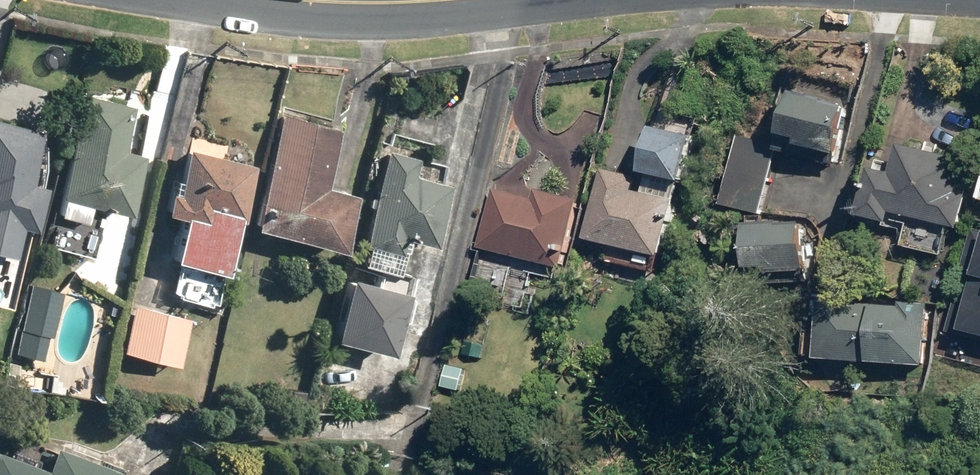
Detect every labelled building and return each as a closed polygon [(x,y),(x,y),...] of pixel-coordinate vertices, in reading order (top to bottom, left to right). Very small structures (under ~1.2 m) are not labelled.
[(128,106),(77,94),(53,196),(124,212),(138,154),(118,149),(128,106)] [(832,158),(845,109),(786,94),(775,136),(797,141),(796,149),(832,158)] [(318,184),(332,127),(275,113),(246,226),(334,248),(349,192),(318,184)] [(36,141),(0,132),(0,251),(8,253),(15,226),(27,229),(39,184),(25,181),(36,141)] [(666,180),(677,139),(647,132),(636,173),(666,180)] [(955,194),(963,160),(894,145),(888,174),(869,170),(858,219),(889,225),(892,214),(960,229),(967,197),(955,194)] [(235,216),(248,164),(183,148),(172,193),(164,191),(159,213),(178,217),(167,262),(218,274),(232,216),(235,216)] [(443,184),(407,174),(412,157),(382,149),(356,243),(392,252),(396,237),(426,245),(443,184)] [(659,258),(672,203),(626,193),(630,178),(596,170),(580,240),(659,258)] [(559,269),(576,203),(531,192),(529,201),(488,190),(474,248),(559,269)] [(803,273),(798,225),(745,230),(749,272),(764,271),(764,276),(803,273)] [(975,228),(951,333),(979,340),(979,229),(975,228)] [(385,354),(402,291),(342,276),(326,339),(385,354)] [(47,336),(58,291),(27,284),(16,328),(47,336)] [(922,366),(924,327),(864,324),(865,305),(818,303),(815,360),(922,366)] [(170,364),(182,317),(128,304),(117,352),(170,364)] [(111,468),(51,445),(42,469),(0,453),(0,474),(109,474),(111,468)] [(262,473),(225,464),(223,474),(261,474),(262,473)]
